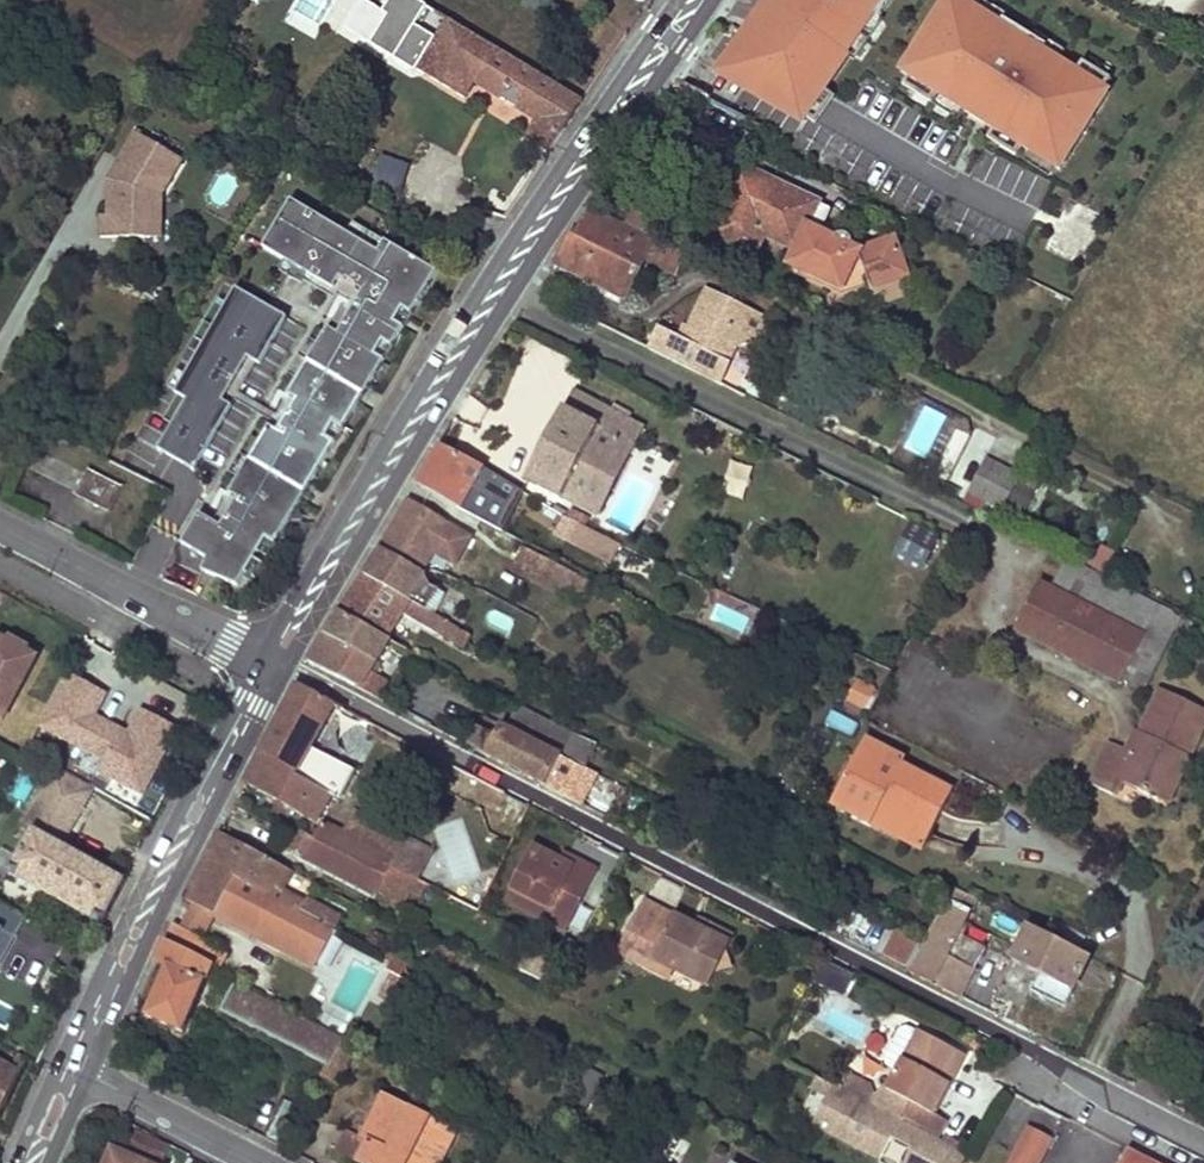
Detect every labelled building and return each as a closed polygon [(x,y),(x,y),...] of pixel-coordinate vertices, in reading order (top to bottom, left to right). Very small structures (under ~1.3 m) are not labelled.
[(783,0),(768,0),(718,73),(804,122),(808,117),(827,89),(830,85),(791,61),(816,25),(783,0)] [(816,25),(791,61),(830,85),(849,54),(846,51),(871,11),(878,15),(878,14),(887,0),(783,0),(816,25)] [(899,71),(907,76),(935,94),(937,95),(963,111),(968,114),(972,117),(978,106),(991,114),(984,124),(992,129),(1021,147),(1029,152),(1054,168),(1057,170),(1106,92),(1103,90),(1074,72),(1056,61),(1041,52),(1044,47),(1029,37),(1002,20),(1001,20),(998,25),(965,4),(959,0),(944,0),(899,71)] [(1001,20),(1002,20),(1005,15),(981,0),(968,0),(965,4),(998,25),(1001,20)] [(878,14),(878,15),(871,11),(846,51),(849,54),(855,58),(881,16),(878,14)] [(583,100),(448,19),(417,70),(464,98),(475,83),(538,121),(526,141),(549,155),(583,100)] [(1029,37),(1044,47),(1041,52),(1056,61),(1062,51),(1032,32),(1029,37)] [(1074,72),(1103,90),(1109,80),(1081,62),(1074,72)] [(935,94),(907,76),(901,86),(929,104),(935,94)] [(827,89),(808,117),(813,121),(833,93),(827,89)] [(963,111),(937,95),(931,105),(956,121),(963,111)] [(968,114),(966,119),(981,129),(984,124),(991,114),(978,106),(972,117),(968,114)] [(1014,157),(1021,147),(992,129),(985,139),(1014,157)] [(183,161),(135,134),(107,181),(108,217),(100,215),(100,238),(163,238),(162,196),(183,161)] [(1048,178),(1054,168),(1029,152),(1023,162),(1034,170),(1048,178)] [(740,167),(724,201),(728,202),(744,169),(740,167)] [(763,234),(797,250),(817,206),(818,204),(744,169),(728,202),(724,201),(707,238),(746,257),(757,232),(763,234)] [(412,272),(418,262),(385,242),(378,253),(346,234),(291,201),(263,248),(334,290),(340,279),(399,314),(402,309),(412,315),(430,283),(412,272)] [(637,203),(626,225),(652,237),(663,217),(637,203)] [(830,212),(817,206),(797,250),(790,265),(842,290),(867,281),(904,268),(895,239),(860,251),(854,249),(853,247),(851,245),(850,242),(846,239),(843,238),(839,239),(834,241),(819,234),(830,212)] [(626,225),(624,224),(622,228),(590,212),(574,236),(570,235),(555,264),(625,299),(645,258),(677,274),(687,255),(652,237),(626,225)] [(378,253),(385,242),(353,223),(346,234),(378,253)] [(757,232),(746,257),(752,260),(763,234),(757,232)] [(412,272),(430,283),(436,273),(418,262),(412,272)] [(904,268),(867,281),(870,290),(907,277),(904,268)] [(402,330),(412,315),(402,309),(399,314),(340,279),(334,290),(354,303),(355,301),(402,330)] [(186,400),(156,449),(194,471),(232,408),(223,402),(248,359),(258,365),(286,318),(235,288),(173,392),(186,400)] [(659,327),(648,349),(718,382),(753,311),(709,290),(684,340),(659,327)] [(221,527),(198,514),(185,538),(209,554),(201,571),(237,586),(265,540),(274,545),(334,445),(324,440),(334,423),(343,430),(384,363),(374,356),(382,342),(391,347),(402,330),(355,301),(354,303),(336,334),(328,329),(288,396),(295,401),(277,432),(269,427),(229,494),(237,499),(221,527)] [(577,393),(566,414),(587,424),(597,404),(577,393)] [(642,428),(597,404),(587,424),(566,414),(563,412),(528,480),(564,499),(566,496),(599,513),(642,428)] [(926,456),(944,415),(924,407),(906,447),(926,456)] [(442,446),(419,485),(461,510),(474,484),(497,498),(507,483),(483,467),(442,446)] [(1015,478),(982,460),(964,493),(997,511),(1015,478)] [(76,495),(111,512),(123,489),(89,471),(76,495)] [(720,487),(732,515),(752,505),(740,478),(720,487)] [(545,495),(541,503),(566,516),(568,518),(572,510),(545,495)] [(455,565),(471,538),(410,502),(383,550),(422,573),(434,552),(455,565)] [(589,520),(572,510),(568,518),(585,527),(589,520)] [(568,518),(566,516),(556,535),(613,563),(621,547),(585,527),(568,518)] [(898,555),(923,568),(937,539),(912,526),(898,555)] [(590,583),(517,546),(514,553),(519,556),(517,560),(527,565),(521,575),(566,598),(569,593),(581,599),(590,583)] [(1088,567),(1104,573),(1112,553),(1096,547),(1088,567)] [(422,573),(383,550),(366,576),(435,615),(446,593),(421,580),(425,574),(422,573)] [(1181,617),(1067,558),(1052,588),(1145,636),(1167,646),(1175,629),(1181,617)] [(517,560),(512,571),(521,575),(527,565),(517,560)] [(366,576),(342,613),(385,638),(401,615),(440,636),(440,635),(464,648),(467,643),(471,636),(435,615),(366,576)] [(1016,630),(1122,684),(1123,682),(1145,636),(1052,588),(1040,582),(1016,630)] [(482,623),(507,637),(516,621),(491,607),(482,623)] [(310,665),(378,700),(386,684),(369,674),(390,641),(385,638),(342,613),(309,664),(310,665)] [(1192,622),(1181,617),(1175,629),(1186,635),(1192,622)] [(1167,646),(1145,636),(1123,682),(1144,691),(1167,646)] [(3,721),(36,658),(0,639),(0,719),(3,721)] [(106,691),(69,672),(42,725),(105,758),(99,769),(144,792),(177,727),(143,709),(130,733),(94,714),(106,691)] [(869,713),(881,692),(858,680),(847,701),(869,713)] [(311,748),(335,704),(299,685),(245,783),(315,822),(331,794),(340,799),(355,772),(311,748)] [(1162,690),(1141,734),(1146,736),(1142,744),(1138,742),(1132,754),(1110,744),(1092,785),(1114,795),(1120,781),(1160,800),(1181,753),(1189,757),(1203,725),(1203,709),(1162,690)] [(518,707),(507,730),(584,769),(596,746),(518,707)] [(827,709),(820,723),(848,738),(856,724),(827,709)] [(500,727),(485,719),(480,731),(495,738),(500,727)] [(507,730),(500,727),(495,738),(485,756),(581,804),(595,775),(584,769),(507,730)] [(480,731),(471,748),(485,756),(495,738),(480,731)] [(905,760),(866,740),(832,803),(872,824),(881,806),(887,810),(884,815),(929,838),(953,793),(902,766),(905,760)] [(1181,753),(1160,800),(1168,804),(1189,757),(1181,753)] [(34,832),(9,874),(17,879),(20,873),(98,916),(94,922),(103,926),(126,881),(61,845),(91,791),(57,772),(27,826),(34,832)] [(881,806),(872,824),(923,850),(929,838),(884,815),(887,810),(881,806)] [(323,823),(319,831),(411,878),(418,882),(433,851),(354,811),(343,833),(323,823)] [(305,856),(304,858),(376,894),(376,892),(398,904),(406,889),(411,878),(319,831),(316,836),(315,838),(300,830),(296,838),(290,848),(305,856)] [(282,889),(292,871),(221,834),(186,900),(204,909),(213,914),(233,877),(335,930),(336,930),(342,918),(307,900),(306,902),(282,889)] [(560,860),(533,846),(511,889),(552,910),(546,921),(567,932),(598,871),(577,860),(573,867),(560,860)] [(563,853),(560,860),(573,867),(577,860),(563,853)] [(20,873),(17,879),(94,922),(98,916),(20,873)] [(233,877),(213,914),(315,968),(335,930),(233,877)] [(411,878),(406,889),(418,896),(423,884),(418,882),(411,878)] [(957,888),(944,882),(938,893),(947,898),(950,899),(951,900),(957,888)] [(978,899),(957,888),(951,900),(972,911),(978,899)] [(511,889),(505,900),(546,921),(552,910),(511,889)] [(951,900),(950,899),(910,973),(960,998),(985,948),(960,935),(972,911),(951,900)] [(643,901),(640,908),(670,923),(674,916),(643,901)] [(0,903),(0,935),(2,930),(15,938),(28,918),(0,903)] [(707,934),(696,928),(674,916),(670,923),(640,908),(618,953),(635,960),(637,956),(652,964),(654,960),(674,970),(709,988),(717,971),(730,968),(726,954),(734,938),(710,927),(707,934)] [(204,909),(191,934),(201,939),(213,914),(204,909)] [(699,921),(696,928),(707,934),(710,927),(699,921)] [(1030,927),(1020,921),(1011,940),(1021,945),(1030,927)] [(175,925),(167,941),(212,965),(212,966),(214,967),(219,970),(228,953),(201,939),(191,934),(175,925)] [(1065,1007),(1073,992),(1090,957),(1030,927),(1021,945),(1013,961),(1040,975),(1032,991),(1065,1007)] [(924,941),(899,928),(884,956),(909,969),(924,941)] [(158,963),(168,968),(148,1016),(185,1033),(214,967),(212,966),(212,965),(167,941),(158,963)] [(540,977),(554,952),(545,948),(546,947),(539,943),(535,949),(533,948),(522,968),(540,977)] [(449,969),(456,956),(439,947),(432,961),(449,969)] [(408,963),(394,955),(391,960),(386,970),(400,978),(408,963)] [(637,956),(635,960),(650,968),(652,964),(637,956)] [(652,964),(650,968),(670,979),(674,970),(654,960),(652,964)] [(400,978),(386,970),(373,994),(392,1004),(404,980),(400,978)] [(342,1040),(235,986),(222,1012),(328,1064),(322,1076),(340,1085),(358,1047),(343,1039),(342,1040)] [(919,1030),(914,1040),(898,1031),(882,1062),(898,1071),(887,1090),(910,1102),(901,1118),(938,1137),(946,1121),(933,1113),(964,1054),(919,1030)] [(28,1060),(20,1056),(16,1064),(24,1068),(28,1060)] [(22,1073),(0,1061),(0,1114),(22,1073)] [(834,1086),(817,1077),(810,1089),(828,1098),(833,1088),(834,1086)] [(965,1156),(833,1088),(828,1098),(814,1125),(888,1162),(961,1162),(965,1156)] [(390,1101),(381,1096),(360,1137),(369,1142),(390,1101)] [(390,1101),(369,1142),(360,1137),(346,1130),(336,1149),(364,1162),(441,1162),(456,1133),(390,1101)] [(1052,1140),(1030,1129),(1012,1162),(1040,1162),(1052,1140)] [(667,1130),(653,1153),(670,1162),(678,1162),(689,1143),(667,1130)] [(126,1156),(113,1151),(108,1162),(162,1162),(169,1147),(136,1132),(126,1156)] [(1128,1151),(1121,1162),(1151,1162),(1128,1151)]
